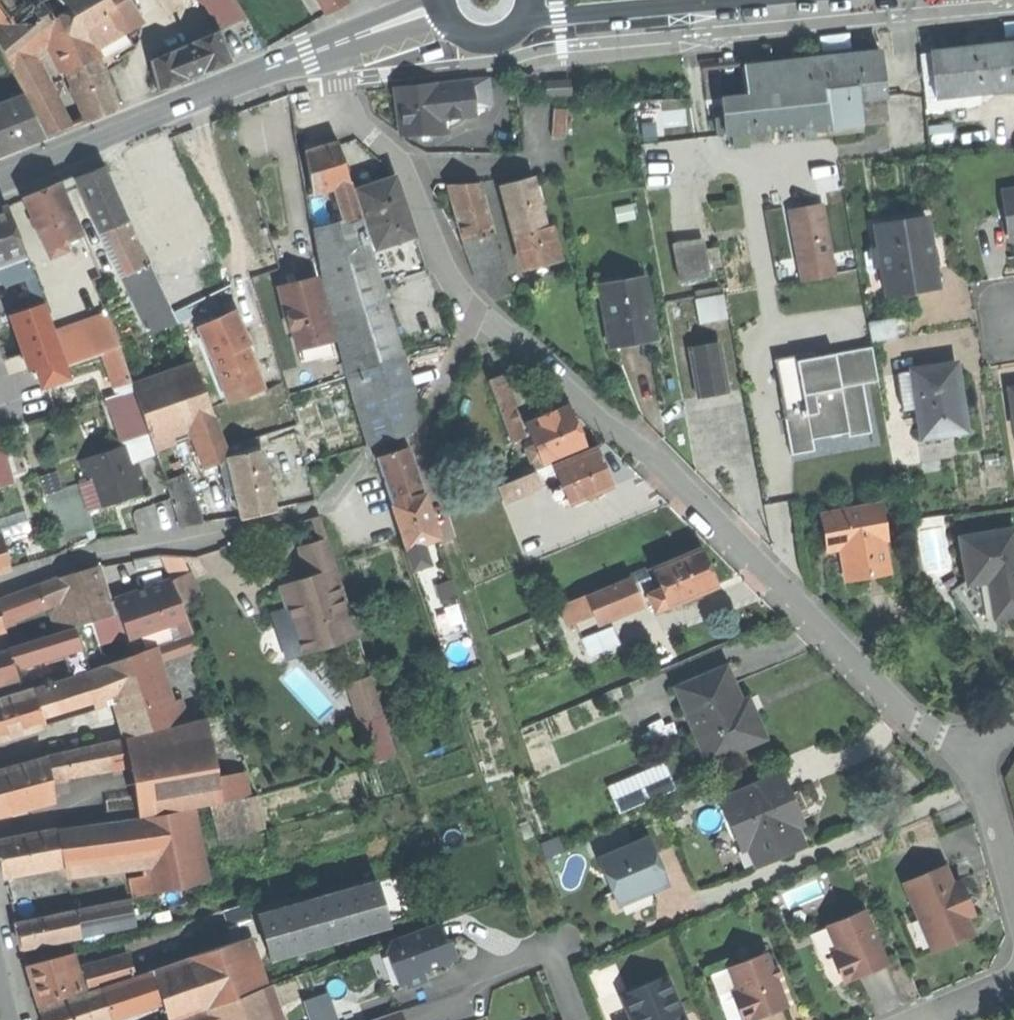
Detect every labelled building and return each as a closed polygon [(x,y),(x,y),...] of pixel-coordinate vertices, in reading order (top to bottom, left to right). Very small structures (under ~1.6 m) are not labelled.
[(10,49),(63,4),(59,0),(28,0),(0,23),(0,37),(10,49)] [(28,0),(0,0),(0,23),(28,0)] [(63,4),(76,19),(89,44),(91,49),(117,34),(106,18),(112,4),(109,0),(59,0),(63,4)] [(123,0),(117,0),(112,4),(106,18),(117,34),(122,31),(138,22),(123,0)] [(221,29),(249,16),(241,0),(207,0),(221,29)] [(331,13),(340,7),(351,1),(351,0),(323,0),(331,13)] [(28,59),(54,38),(76,19),(63,4),(10,49),(22,64),(28,59)] [(54,38),(63,56),(89,44),(76,19),(54,38)] [(248,21),(220,33),(232,62),(260,51),(248,21)] [(117,34),(91,49),(97,59),(102,72),(122,63),(119,58),(133,51),(122,31),(117,34)] [(147,62),(159,92),(197,76),(232,62),(220,33),(147,62)] [(63,56),(70,70),(97,59),(91,49),(89,44),(63,56)] [(935,99),(1013,90),(1013,44),(995,47),(930,54),(935,99)] [(880,52),(811,60),(815,91),(826,90),(828,104),(859,100),(886,97),(880,52)] [(9,71),(44,138),(64,130),(28,59),(22,64),(9,71)] [(66,72),(86,122),(101,116),(117,110),(102,72),(97,59),(70,70),(66,72)] [(720,98),(724,134),(807,124),(807,131),(831,128),(828,104),(826,90),(815,91),(811,60),(777,64),(744,68),(747,95),(720,98)] [(541,82),(543,97),(568,95),(566,79),(541,82)] [(488,80),(437,86),(440,111),(491,106),(488,80)] [(403,136),(442,134),(440,111),(437,86),(437,83),(396,87),(400,114),(403,136)] [(862,124),(859,100),(828,104),(831,128),(862,124)] [(553,110),(553,137),(567,137),(567,110),(553,110)] [(144,142),(128,149),(156,206),(172,198),(187,191),(160,134),(144,142)] [(321,143),(323,150),(339,146),(337,139),(321,143)] [(315,195),(337,188),(350,185),(344,163),(339,146),(323,150),(307,154),(315,195)] [(92,174),(80,179),(105,233),(128,222),(103,168),(92,174)] [(399,176),(352,190),(360,216),(366,235),(382,231),(386,246),(417,237),(410,214),(399,176)] [(504,186),(517,236),(546,229),(532,178),(504,186)] [(465,242),(492,232),(480,183),(449,186),(456,210),(465,242)] [(337,188),(343,222),(360,216),(352,190),(350,185),(337,188)] [(43,193),(25,201),(46,251),(64,243),(83,235),(62,186),(43,193)] [(193,188),(187,191),(172,198),(197,250),(218,240),(193,188)] [(1011,240),(1013,239),(1013,193),(1004,195),(1011,240)] [(810,208),(798,210),(806,260),(831,256),(822,206),(810,208)] [(1,268),(25,259),(8,209),(0,211),(0,268),(1,268)] [(806,260),(798,210),(790,212),(798,262),(806,260)] [(384,295),(381,286),(379,280),(366,235),(360,216),(343,222),(313,231),(331,311),(384,295)] [(925,217),(874,226),(886,295),(923,289),(919,270),(933,268),(929,242),(925,217)] [(149,266),(128,222),(105,233),(119,263),(125,277),(149,266)] [(551,228),(546,229),(517,236),(524,256),(527,269),(559,261),(551,228)] [(366,235),(379,280),(395,275),(386,246),(382,231),(366,235)] [(499,255),(492,232),(465,242),(472,264),(499,255)] [(428,272),(417,237),(386,246),(395,275),(379,280),(381,286),(428,272)] [(67,250),(64,243),(46,251),(49,257),(67,250)] [(674,250),(679,280),(708,276),(703,245),(674,250)] [(834,273),(831,256),(806,260),(798,262),(801,279),(834,273)] [(31,277),(25,259),(1,268),(7,286),(31,277)] [(172,262),(153,271),(173,313),(192,304),(172,262)] [(150,265),(149,266),(125,277),(119,263),(117,264),(149,334),(176,321),(173,313),(153,271),(150,265)] [(937,287),(933,268),(919,270),(923,289),(937,287)] [(643,271),(622,275),(623,282),(644,279),(643,271)] [(630,343),(654,339),(644,279),(623,282),(622,275),(598,279),(610,346),(630,343)] [(297,286),(279,290),(289,331),(294,330),(299,349),(332,341),(317,281),(297,286)] [(724,294),(695,299),(699,324),(728,319),(724,294)] [(405,357),(384,295),(331,311),(345,374),(384,362),(405,357)] [(46,305),(17,315),(34,369),(43,366),(64,359),(54,330),(46,305)] [(235,314),(226,318),(235,338),(244,334),(235,314)] [(109,318),(54,330),(64,359),(66,367),(121,348),(109,318)] [(226,318),(198,330),(230,405),(263,391),(245,347),(249,346),(244,334),(235,338),(226,318)] [(895,319),(869,323),(871,342),(897,338),(895,319)] [(336,354),(332,341),(299,349),(302,362),(336,354)] [(719,343),(688,348),(698,397),(726,393),(719,343)] [(175,348),(178,354),(188,349),(185,344),(175,348)] [(813,353),(775,360),(792,455),(813,451),(811,440),(830,436),(848,433),(848,437),(872,432),(863,384),(878,381),(871,347),(814,358),(813,353)] [(405,357),(384,362),(407,436),(423,410),(405,357)] [(66,367),(64,359),(43,366),(48,382),(69,375),(66,367)] [(407,436),(384,362),(345,374),(346,378),(367,446),(367,448),(407,436)] [(134,390),(150,436),(164,432),(181,426),(195,421),(213,415),(196,365),(133,386),(134,390)] [(956,365),(898,374),(904,411),(919,409),(923,438),(966,431),(959,387),(956,365)] [(52,394),(48,382),(43,366),(34,369),(12,376),(21,404),(52,394)] [(490,381),(500,410),(512,406),(517,404),(520,403),(510,373),(490,381)] [(125,445),(150,436),(134,390),(109,399),(125,445)] [(524,422),(517,404),(512,406),(518,424),(524,422)] [(500,410),(512,445),(524,441),(518,424),(512,406),(500,410)] [(542,460),(545,468),(553,464),(587,451),(579,431),(571,409),(528,426),(537,449),(542,460)] [(228,459),(213,415),(195,421),(211,463),(228,459)] [(169,445),(164,432),(150,436),(154,450),(169,445)] [(156,456),(154,450),(150,436),(125,445),(132,465),(140,462),(156,456)] [(150,491),(140,462),(132,465),(125,445),(79,460),(87,482),(95,479),(102,500),(119,494),(121,501),(135,496),(150,491)] [(10,482),(0,448),(0,484),(10,482)] [(410,448),(378,459),(390,498),(407,493),(424,487),(410,448)] [(533,463),(542,460),(537,449),(529,452),(533,463)] [(567,498),(570,505),(614,488),(606,469),(599,450),(555,467),(561,483),(567,498)] [(228,459),(241,519),(275,512),(262,452),(228,459)] [(550,487),(561,483),(555,467),(553,464),(545,468),(536,471),(543,490),(550,487)] [(506,505),(543,490),(536,471),(498,486),(506,505)] [(184,477),(165,482),(180,527),(201,525),(194,500),(184,477)] [(91,511),(121,501),(119,494),(102,500),(95,479),(87,482),(82,483),(91,511)] [(102,543),(91,511),(82,483),(43,496),(63,556),(102,543)] [(557,503),(567,498),(561,483),(550,487),(557,503)] [(507,509),(506,505),(498,486),(487,491),(496,513),(507,509)] [(390,498),(393,506),(410,500),(407,493),(390,498)] [(410,500),(393,506),(408,550),(426,544),(441,539),(432,514),(426,495),(410,500)] [(879,505),(822,515),(828,549),(840,547),(846,579),(866,575),(888,572),(882,540),(885,539),(879,505)] [(310,521),(318,544),(326,542),(318,518),(310,521)] [(960,539),(966,580),(967,584),(989,581),(995,617),(996,617),(1010,615),(1013,614),(1013,532),(1013,531),(960,539)] [(12,570),(1,534),(0,534),(0,574),(12,570)] [(318,544),(299,551),(308,580),(309,584),(300,587),(298,583),(279,589),(286,611),(287,615),(294,617),(297,625),(293,632),(289,634),(284,643),(286,650),(296,653),(300,652),(302,658),(357,640),(338,582),(340,581),(326,542),(318,544)] [(433,564),(426,544),(408,550),(415,570),(433,564)] [(700,547),(655,566),(664,588),(671,605),(716,586),(708,566),(700,547)] [(76,574),(59,579),(65,599),(70,615),(53,620),(58,635),(74,630),(115,617),(99,567),(76,574)] [(191,574),(173,582),(182,605),(201,597),(191,574)] [(45,606),(65,599),(59,579),(38,585),(39,587),(45,606)] [(569,604),(576,621),(638,596),(631,579),(569,604)] [(999,635),(996,617),(995,617),(989,581),(967,584),(966,580),(950,592),(980,637),(999,635)] [(141,594),(116,603),(130,641),(177,623),(183,638),(193,635),(182,605),(173,582),(141,594)] [(0,601),(0,612),(3,621),(45,606),(39,587),(0,601)] [(655,611),(671,605),(664,588),(649,595),(655,611)] [(285,663),(302,658),(300,652),(296,653),(286,650),(284,643),(289,634),(293,632),(287,615),(286,611),(270,616),(285,663)] [(584,635),(604,625),(599,614),(578,624),(584,635)] [(287,615),(293,632),(297,625),(294,617),(287,615)] [(583,640),(591,657),(621,644),(614,626),(583,640)] [(58,635),(10,649),(14,663),(78,644),(74,630),(58,635)] [(183,638),(152,650),(175,726),(206,719),(225,714),(193,635),(183,638)] [(0,652),(0,682),(18,677),(14,663),(10,649),(0,652)] [(152,650),(109,666),(116,689),(130,737),(175,726),(152,650)] [(109,666),(90,672),(98,695),(116,689),(109,666)] [(677,689),(707,763),(764,739),(748,701),(740,704),(734,689),(726,669),(677,689)] [(32,690),(33,692),(39,713),(98,695),(90,672),(32,690)] [(370,678),(347,686),(359,723),(382,716),(370,678)] [(0,703),(0,740),(43,726),(39,713),(33,692),(0,703)] [(395,755),(382,716),(359,723),(372,763),(395,755)] [(221,806),(206,719),(175,726),(130,737),(126,738),(126,741),(130,761),(137,797),(140,821),(194,811),(221,806)] [(103,766),(130,761),(126,741),(46,757),(46,759),(50,781),(92,776),(90,768),(103,766)] [(50,781),(46,759),(0,771),(0,813),(53,799),(50,781)] [(667,759),(610,784),(622,812),(679,787),(667,759)] [(105,773),(103,766),(90,768),(92,776),(105,773)] [(721,800),(741,848),(752,843),(760,862),(801,845),(792,825),(799,822),(791,803),(780,776),(721,800)] [(107,802),(110,825),(140,821),(137,797),(107,802)] [(208,883),(194,811),(140,821),(145,842),(147,852),(155,894),(208,883)] [(64,853),(145,842),(140,821),(110,825),(60,831),(64,853)] [(65,863),(64,853),(60,831),(0,843),(0,860),(0,861),(3,877),(65,863)] [(612,893),(614,898),(647,885),(650,892),(668,884),(649,837),(598,858),(612,893)] [(541,846),(545,858),(562,852),(558,840),(541,846)] [(65,863),(147,852),(145,842),(64,853),(65,863)] [(933,947),(934,950),(955,942),(975,934),(969,918),(963,904),(970,901),(962,881),(954,884),(947,867),(907,883),(921,918),(933,947)] [(267,932),(275,958),(288,955),(395,924),(384,884),(263,917),(267,932)] [(617,905),(650,892),(647,885),(614,898),(617,905)] [(653,900),(650,892),(617,905),(614,898),(612,893),(606,896),(614,916),(653,900)] [(165,909),(162,895),(76,913),(79,930),(165,909)] [(976,915),(970,901),(963,904),(969,918),(976,915)] [(866,910),(833,925),(846,955),(842,957),(851,978),(865,972),(888,962),(866,910)] [(81,937),(79,930),(76,913),(18,924),(21,937),(23,949),(81,937)] [(919,953),(933,947),(921,918),(907,924),(919,953)] [(445,942),(439,925),(390,943),(385,954),(396,958),(406,986),(407,988),(426,981),(423,971),(441,964),(449,968),(452,960),(445,942)] [(811,934),(833,986),(851,978),(842,957),(846,955),(833,925),(811,934)] [(289,958),(288,955),(275,958),(267,932),(249,938),(261,972),(289,958)] [(213,1006),(267,987),(261,972),(249,938),(190,958),(190,959),(195,975),(203,998),(207,1009),(213,1006)] [(450,940),(445,942),(452,960),(457,958),(454,949),(450,940)] [(739,990),(750,1019),(771,1012),(788,1005),(768,952),(734,965),(743,988),(739,990)] [(390,984),(406,986),(396,958),(385,954),(382,962),(390,984)] [(33,988),(39,1006),(79,994),(72,972),(67,955),(27,967),(33,988)] [(128,956),(72,972),(79,994),(134,977),(128,956)] [(295,976),(289,958),(261,972),(267,987),(270,986),(295,976)] [(195,975),(190,959),(102,990),(107,1006),(195,975)] [(674,1009),(682,1006),(670,976),(625,995),(635,1019),(679,1019),(674,1009)] [(214,1009),(218,1019),(283,1019),(270,986),(267,987),(213,1006),(214,1009)] [(107,1006),(102,990),(40,1011),(43,1019),(112,1019),(107,1006)] [(310,1019),(335,1019),(326,994),(303,1001),(310,1019)] [(182,1019),(207,1009),(203,998),(178,1007),(182,1019)] [(682,1006),(674,1009),(679,1019),(688,1019),(682,1006)] [(214,1009),(186,1019),(218,1019),(214,1009)] [(374,1019),(403,1019),(400,1011),(374,1019)]
